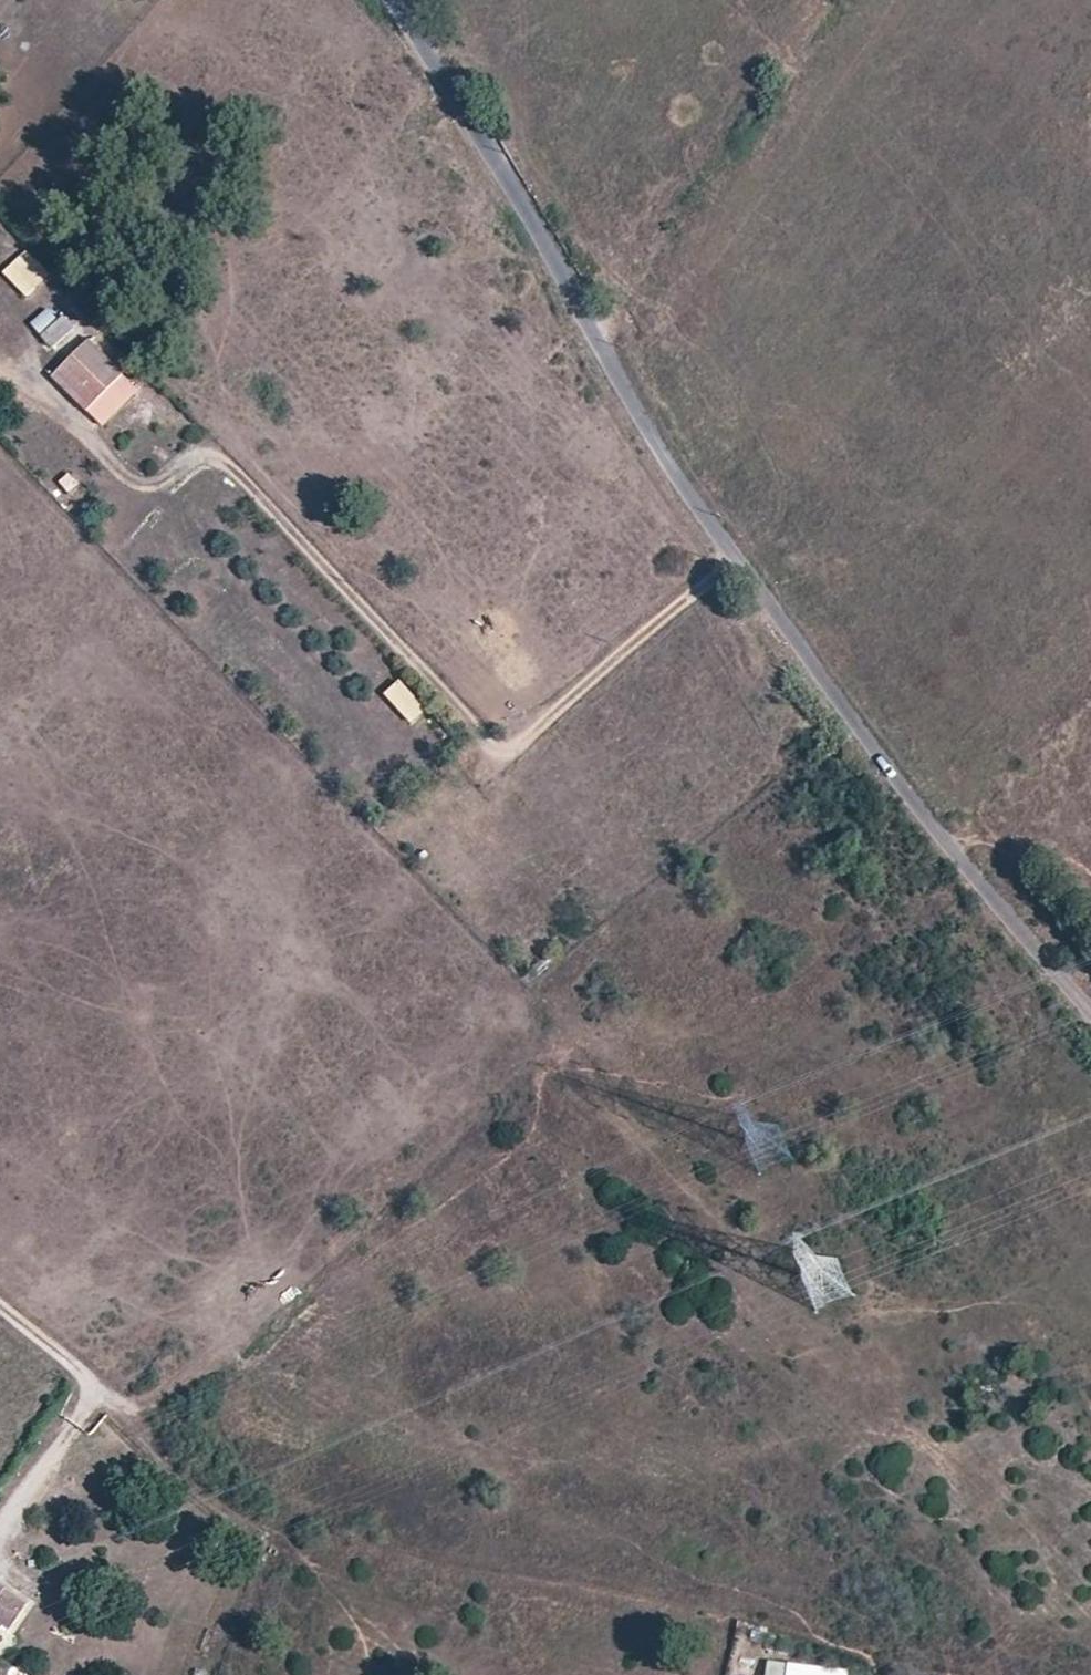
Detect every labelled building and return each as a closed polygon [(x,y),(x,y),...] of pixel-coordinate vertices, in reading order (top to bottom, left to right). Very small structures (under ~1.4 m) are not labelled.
[(48,279),(26,256),(3,278),(25,301),(48,279)] [(64,317),(42,337),(53,349),(74,330),(64,317)] [(90,341),(54,377),(71,394),(87,411),(124,374),(90,341)] [(124,374),(87,411),(103,427),(140,390),(124,374)] [(70,472),(59,482),(67,492),(79,484),(70,472)] [(399,679),(383,694),(412,725),(428,709),(399,679)] [(800,1274),(816,1311),(852,1295),(835,1258),(800,1274)] [(8,1629),(26,1603),(0,1586),(0,1624),(8,1629)] [(794,1662),(765,1660),(764,1674),(793,1674),(794,1662)]
